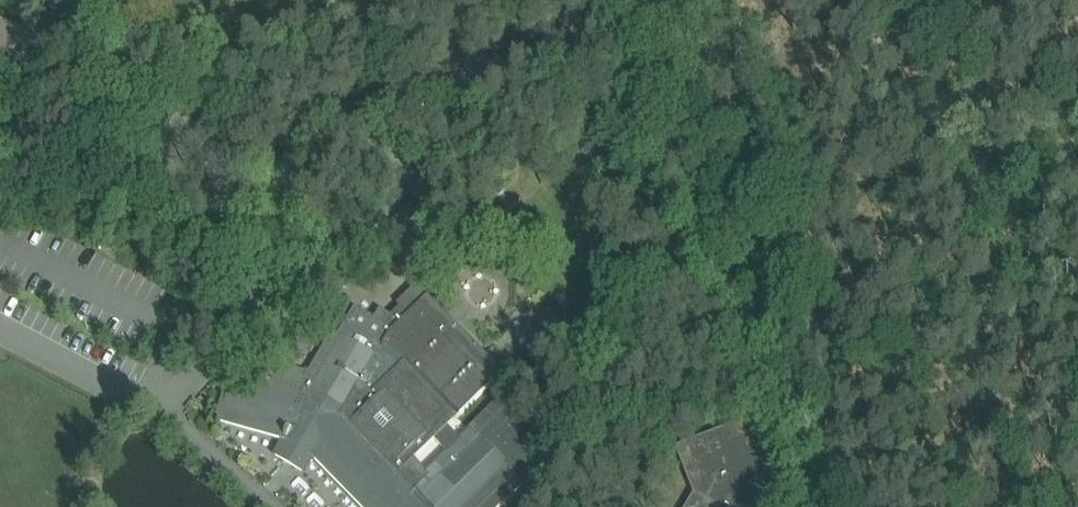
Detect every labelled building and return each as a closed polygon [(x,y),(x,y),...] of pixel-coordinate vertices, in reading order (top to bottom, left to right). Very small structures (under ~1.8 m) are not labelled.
[(1,21),(0,22),(0,61),(33,78),(49,46),(1,21)] [(25,91),(39,100),(45,91),(31,82),(25,91)] [(558,449),(550,442),(504,397),(427,475),(414,461),(459,416),(503,373),(417,285),(398,303),(400,305),(391,315),(380,309),(375,318),(355,306),(338,335),(333,332),(305,378),(292,373),(294,367),(242,352),(235,375),(226,410),(291,428),(282,444),(312,462),(322,446),(381,506),(499,506),(558,449)] [(776,483),(750,417),(675,446),(693,493),(684,506),(762,506),(776,483)]
